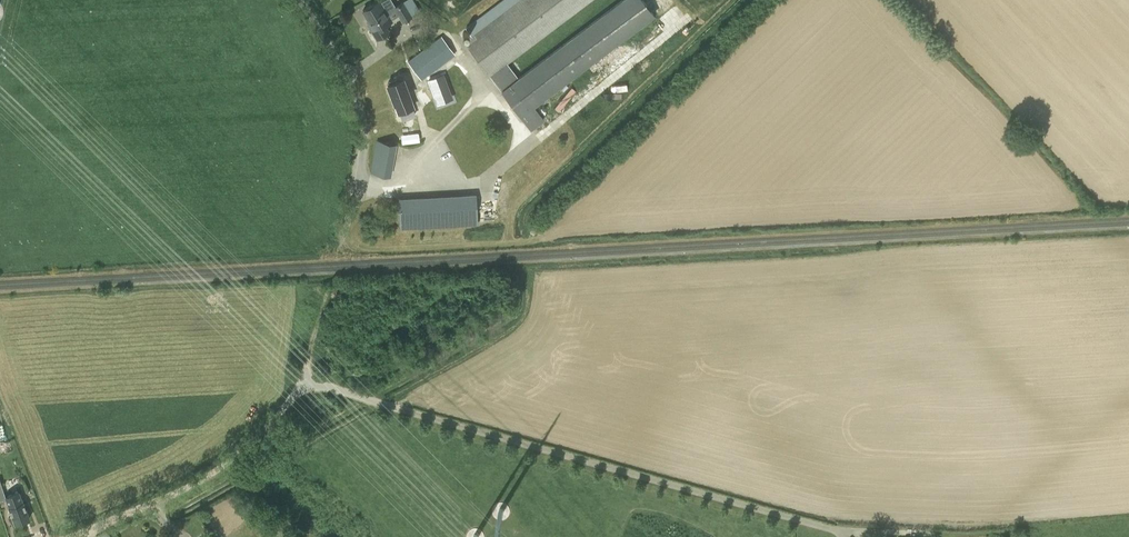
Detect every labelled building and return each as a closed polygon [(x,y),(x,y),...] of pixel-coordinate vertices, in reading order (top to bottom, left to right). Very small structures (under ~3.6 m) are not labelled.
[(402,2),(394,6),(391,0),(385,0),(381,2),(379,0),(362,10),(370,22),(368,24),(377,39),(388,32),(385,25),(392,21),(391,20),(399,15),(403,22),(411,17),(402,2)] [(464,41),(531,130),(544,120),(535,106),(655,16),(643,0),(620,0),(518,77),(507,63),(591,0),(502,0),(465,28),(471,36),(464,41)] [(455,54),(441,36),(407,61),(421,80),(455,54)] [(443,75),(429,80),(437,102),(451,97),(443,75)] [(402,79),(387,84),(398,113),(401,112),(403,118),(413,114),(410,108),(413,107),(402,79)] [(555,106),(560,110),(577,91),(573,87),(555,106)] [(396,144),(376,141),(371,172),(391,176),(396,144)] [(452,196),(398,199),(398,205),(399,226),(400,229),(454,226),(477,225),(476,195),(452,196)] [(5,495),(4,496),(5,498),(8,507),(15,524),(30,519),(19,490),(5,495)]
